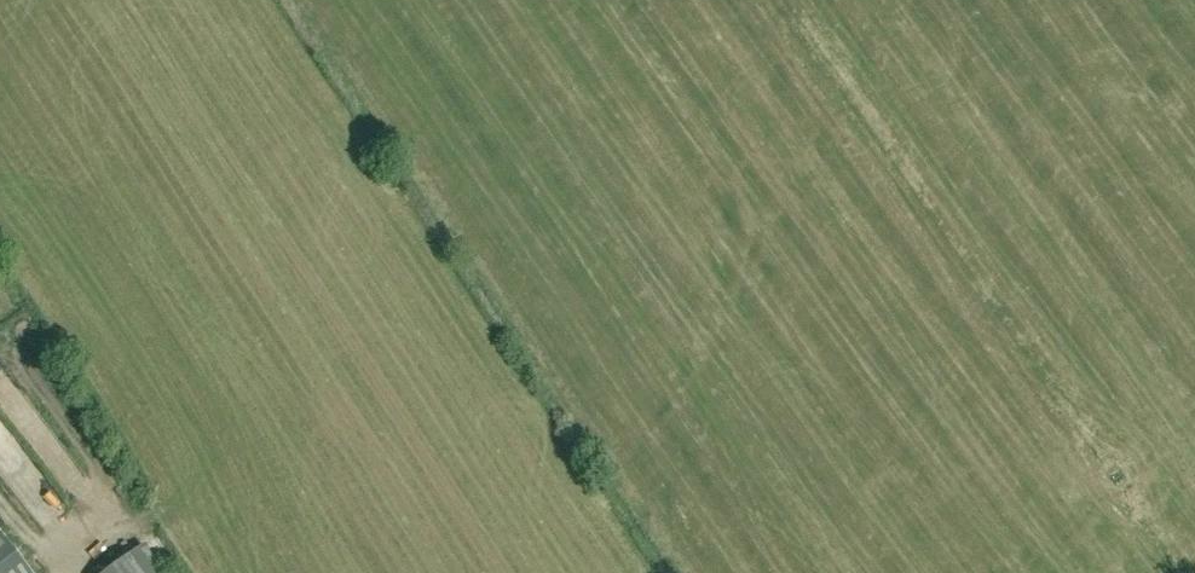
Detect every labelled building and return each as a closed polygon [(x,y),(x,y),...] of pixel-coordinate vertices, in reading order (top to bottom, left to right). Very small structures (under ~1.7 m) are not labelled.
[(0,532),(0,572),(31,572),(0,532)] [(105,572),(163,572),(142,545),(105,572)]
